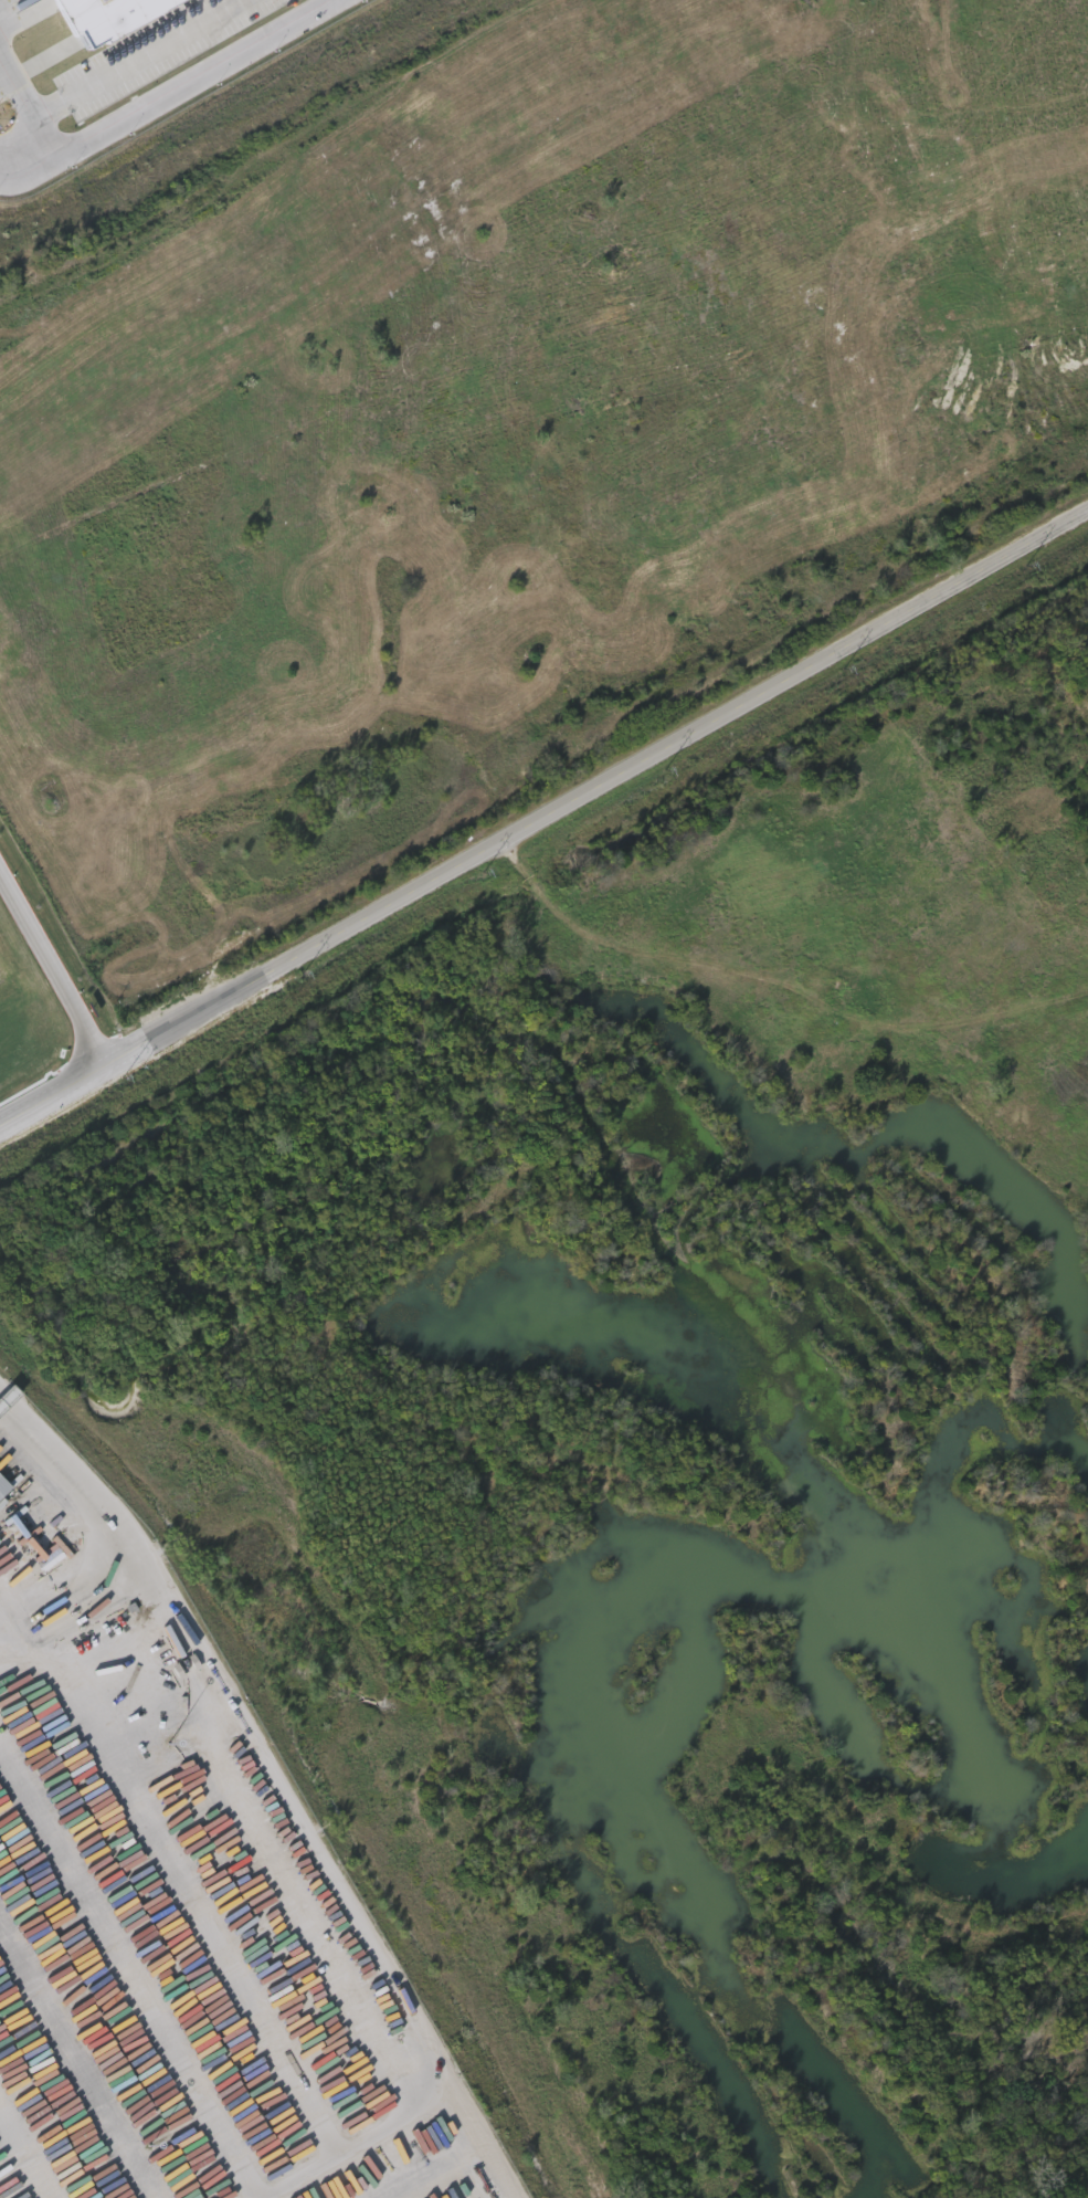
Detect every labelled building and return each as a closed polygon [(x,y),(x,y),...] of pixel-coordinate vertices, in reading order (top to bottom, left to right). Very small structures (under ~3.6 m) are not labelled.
[(89,53),(59,0),(181,0),(89,53)] [(0,1476),(0,1500),(12,1488),(0,1476)]
